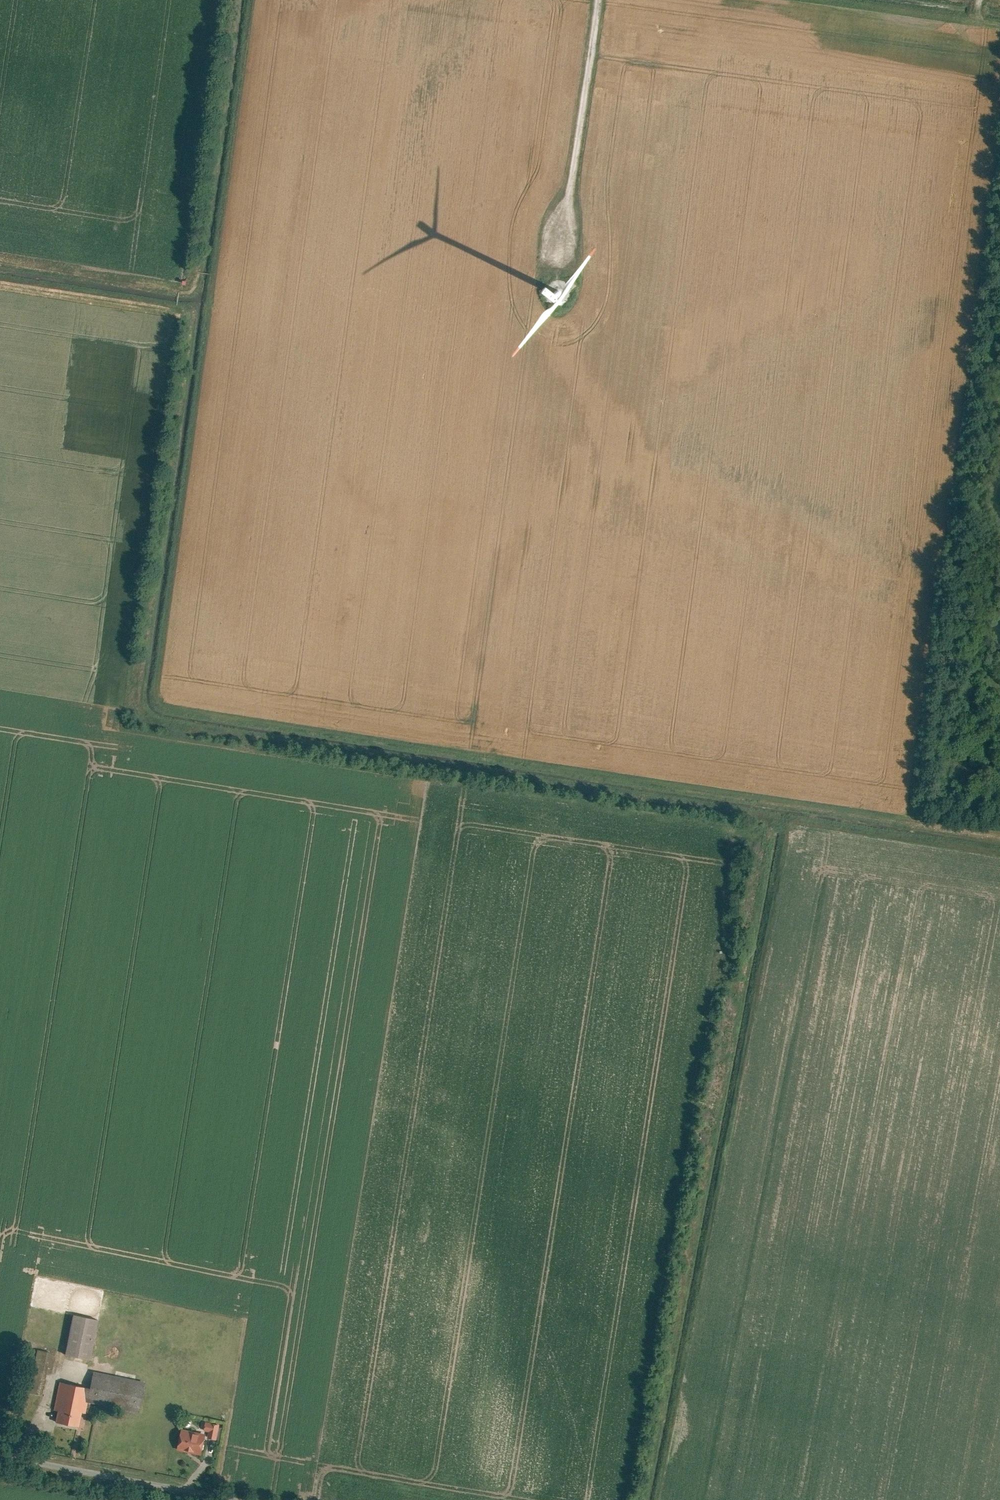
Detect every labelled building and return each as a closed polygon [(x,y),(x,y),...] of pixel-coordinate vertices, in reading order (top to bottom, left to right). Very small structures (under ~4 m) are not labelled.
[(97,1316),(71,1311),(64,1353),(90,1358),(97,1316)] [(55,1421),(78,1426),(81,1412),(87,1414),(89,1403),(141,1414),(147,1381),(91,1370),(87,1387),(59,1381),(54,1406),(57,1407),(55,1421)] [(218,1422),(204,1420),(203,1429),(209,1430),(208,1436),(216,1437),(218,1422)] [(181,1427),(177,1448),(200,1452),(204,1431),(181,1427)]
